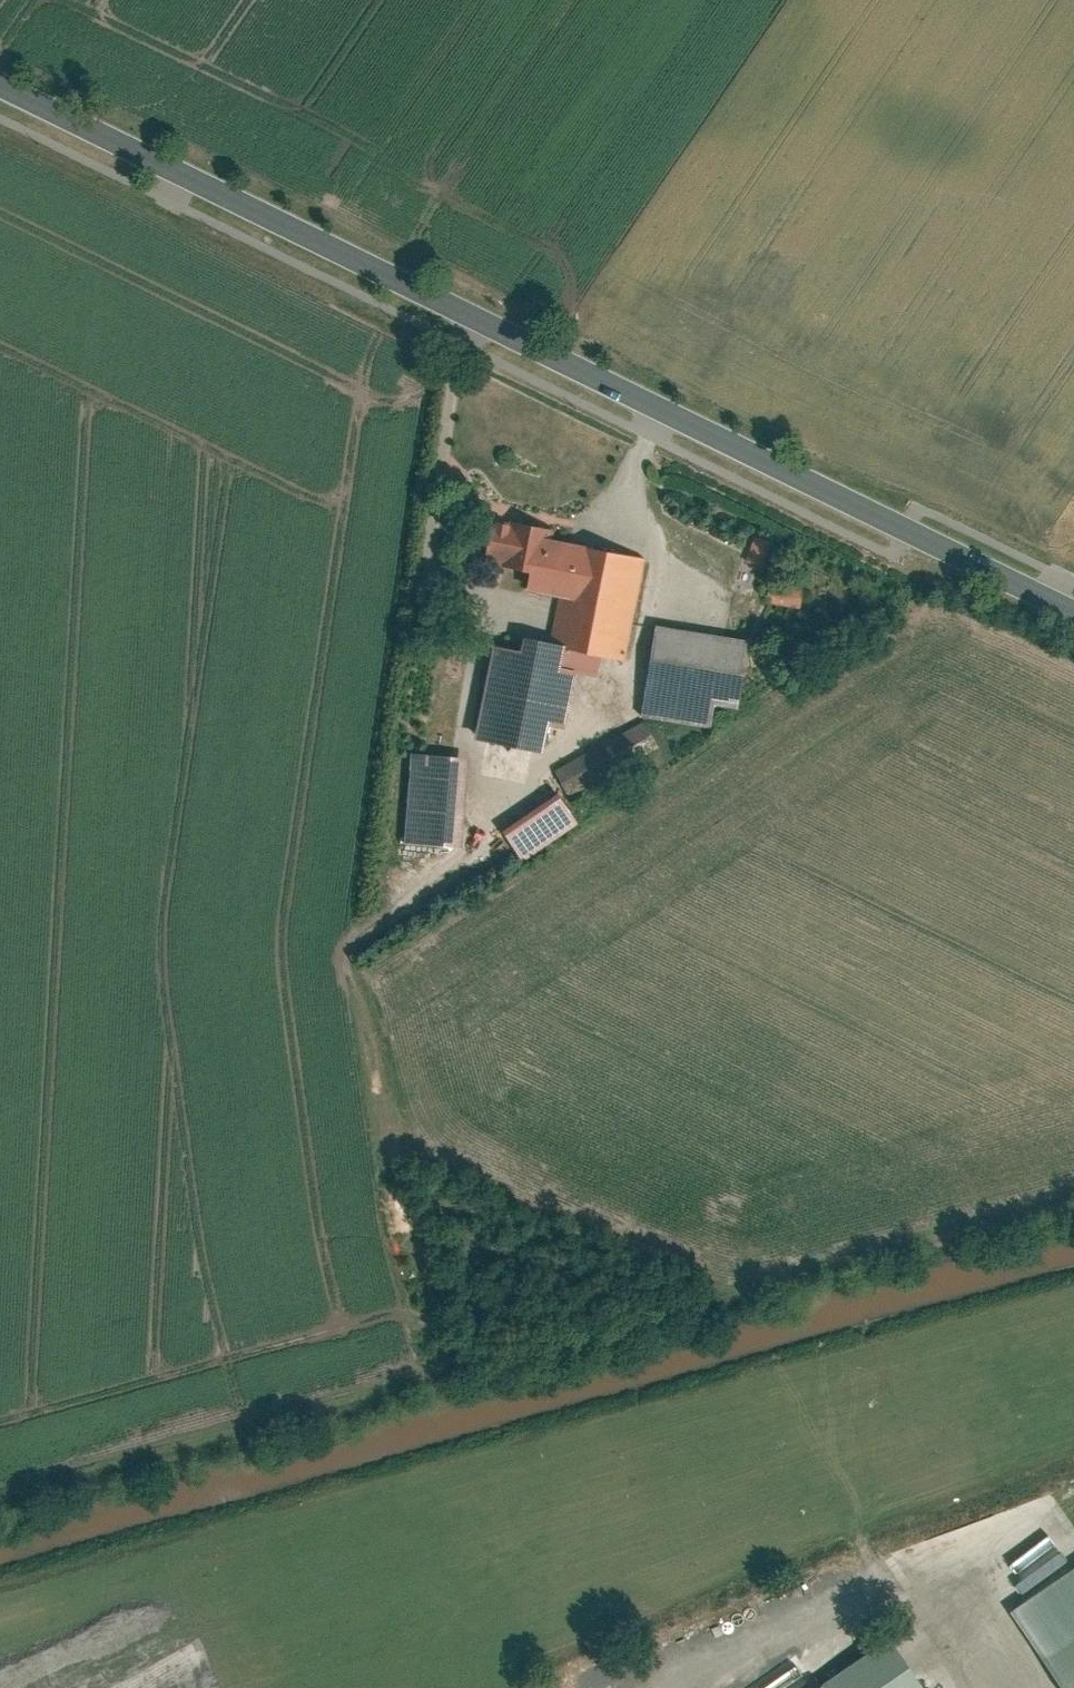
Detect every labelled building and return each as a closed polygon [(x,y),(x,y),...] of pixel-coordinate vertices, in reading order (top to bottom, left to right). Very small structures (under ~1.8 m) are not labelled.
[(546,528),(491,519),(485,557),(498,559),(494,567),(527,572),(523,592),(552,597),(545,638),(561,640),(559,650),(601,658),(624,661),(642,554),(544,537),(546,528)] [(771,540),(752,533),(743,562),(761,568),(771,540)] [(801,582),(771,580),(769,600),(799,603),(801,582)] [(751,635),(656,621),(643,712),(710,722),(714,698),(742,702),(751,635)] [(561,640),(545,638),(525,634),(523,645),(493,639),(475,736),(548,749),(554,720),(565,722),(574,670),(598,674),(601,658),(559,650),(561,640)] [(659,749),(643,720),(558,768),(574,796),(659,749)] [(470,754),(412,749),(405,841),(463,845),(470,754)] [(557,788),(501,824),(521,855),(577,819),(557,788)] [(1007,1611),(1059,1687),(1073,1687),(1073,1566),(1007,1611)] [(832,1678),(838,1687),(925,1687),(893,1637),(832,1678)] [(832,1678),(817,1687),(838,1687),(832,1678)]
